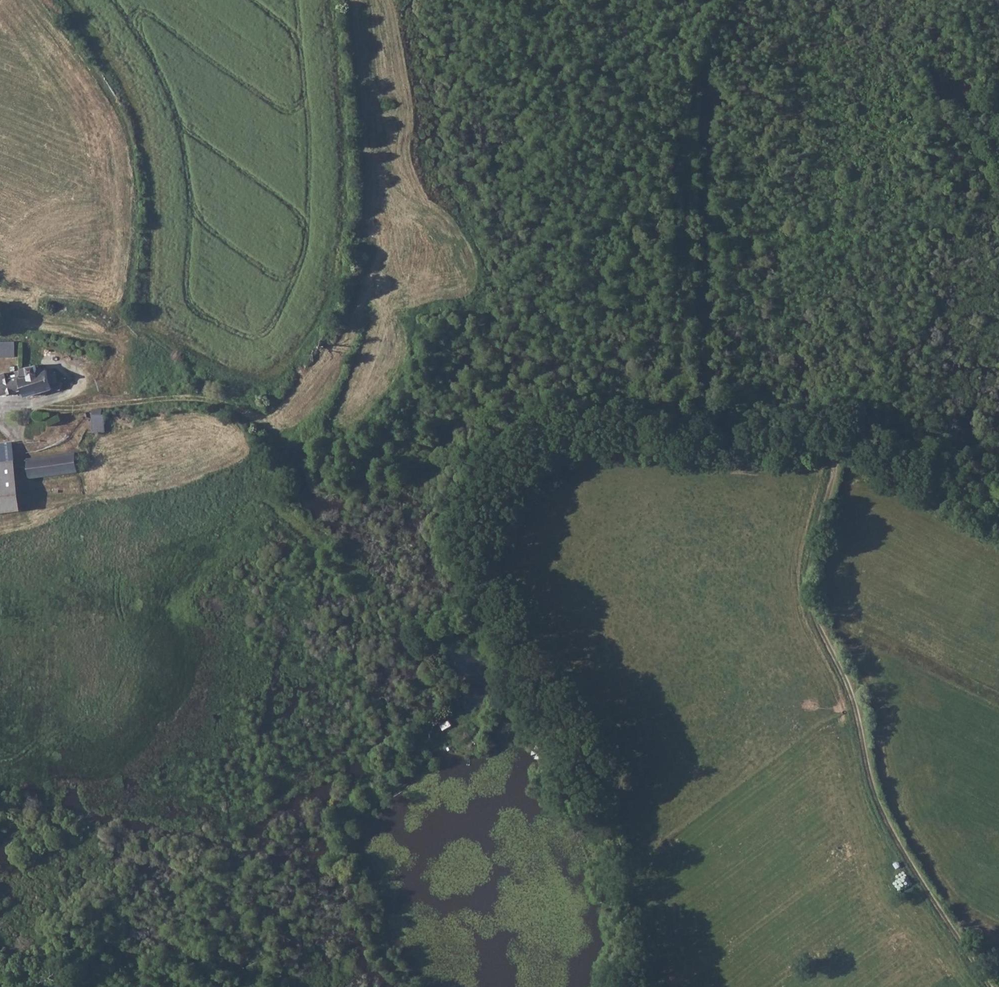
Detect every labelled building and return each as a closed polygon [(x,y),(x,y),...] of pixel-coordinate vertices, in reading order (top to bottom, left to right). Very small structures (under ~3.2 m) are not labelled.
[(77,373),(78,363),(69,362),(68,372),(77,373)] [(62,388),(60,382),(56,380),(55,376),(49,377),(48,373),(39,375),(38,370),(20,374),(21,376),(16,377),(16,373),(0,376),(0,397),(0,398),(23,393),(25,396),(53,389),(62,388)] [(104,409),(86,412),(86,419),(93,419),(93,433),(104,433),(104,409)] [(0,443),(0,514),(21,511),(12,442),(0,443)] [(75,453),(27,459),(29,480),(78,473),(75,453)] [(587,815),(579,822),(583,828),(592,822),(587,815)]
